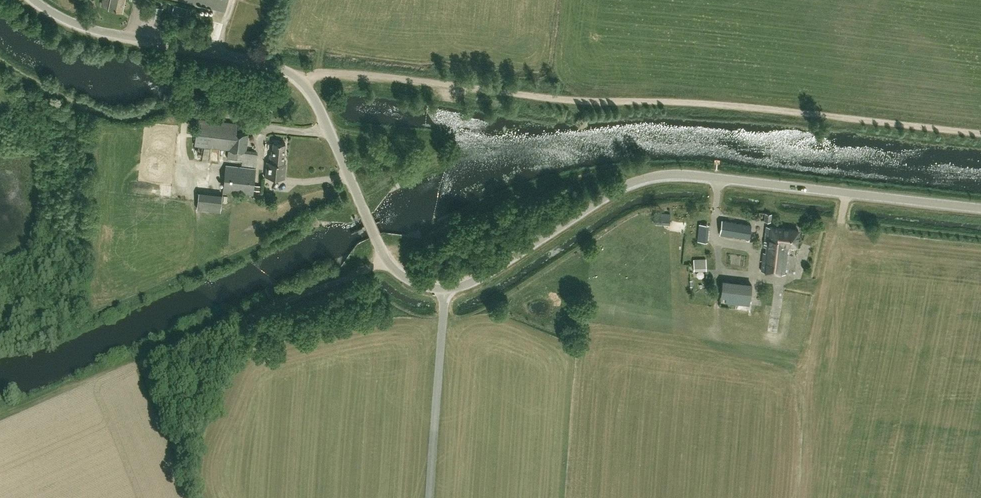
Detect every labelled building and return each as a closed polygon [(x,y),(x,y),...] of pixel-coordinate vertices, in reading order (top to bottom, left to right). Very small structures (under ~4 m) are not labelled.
[(122,10),(124,0),(103,0),(102,6),(122,10)] [(256,166),(257,153),(246,152),(248,134),(236,132),(237,123),(197,119),(194,145),(228,148),(227,158),(243,160),(242,164),(256,166)] [(267,162),(286,164),(286,163),(284,163),(285,143),(273,142),(273,149),(272,149),(270,162),(267,161),(267,162)] [(284,177),(286,164),(267,162),(266,176),(284,177)] [(260,191),(260,186),(254,185),(256,168),(226,165),(223,191),(253,194),(253,190),(260,191)] [(670,225),(671,213),(654,212),(654,224),(670,225)] [(749,239),(751,225),(722,220),(720,235),(733,237),(733,236),(749,239)] [(698,223),(697,240),(708,241),(710,224),(698,223)] [(796,245),(798,230),(766,226),(764,246),(766,246),(766,252),(763,252),(761,270),(785,273),(788,244),(796,245)] [(524,240),(512,246),(514,249),(526,243),(524,240)] [(694,269),(707,269),(706,257),(694,258),(694,269)] [(750,306),(752,283),(721,279),(719,297),(726,298),(725,303),(730,303),(729,307),(735,308),(736,304),(750,306)]
